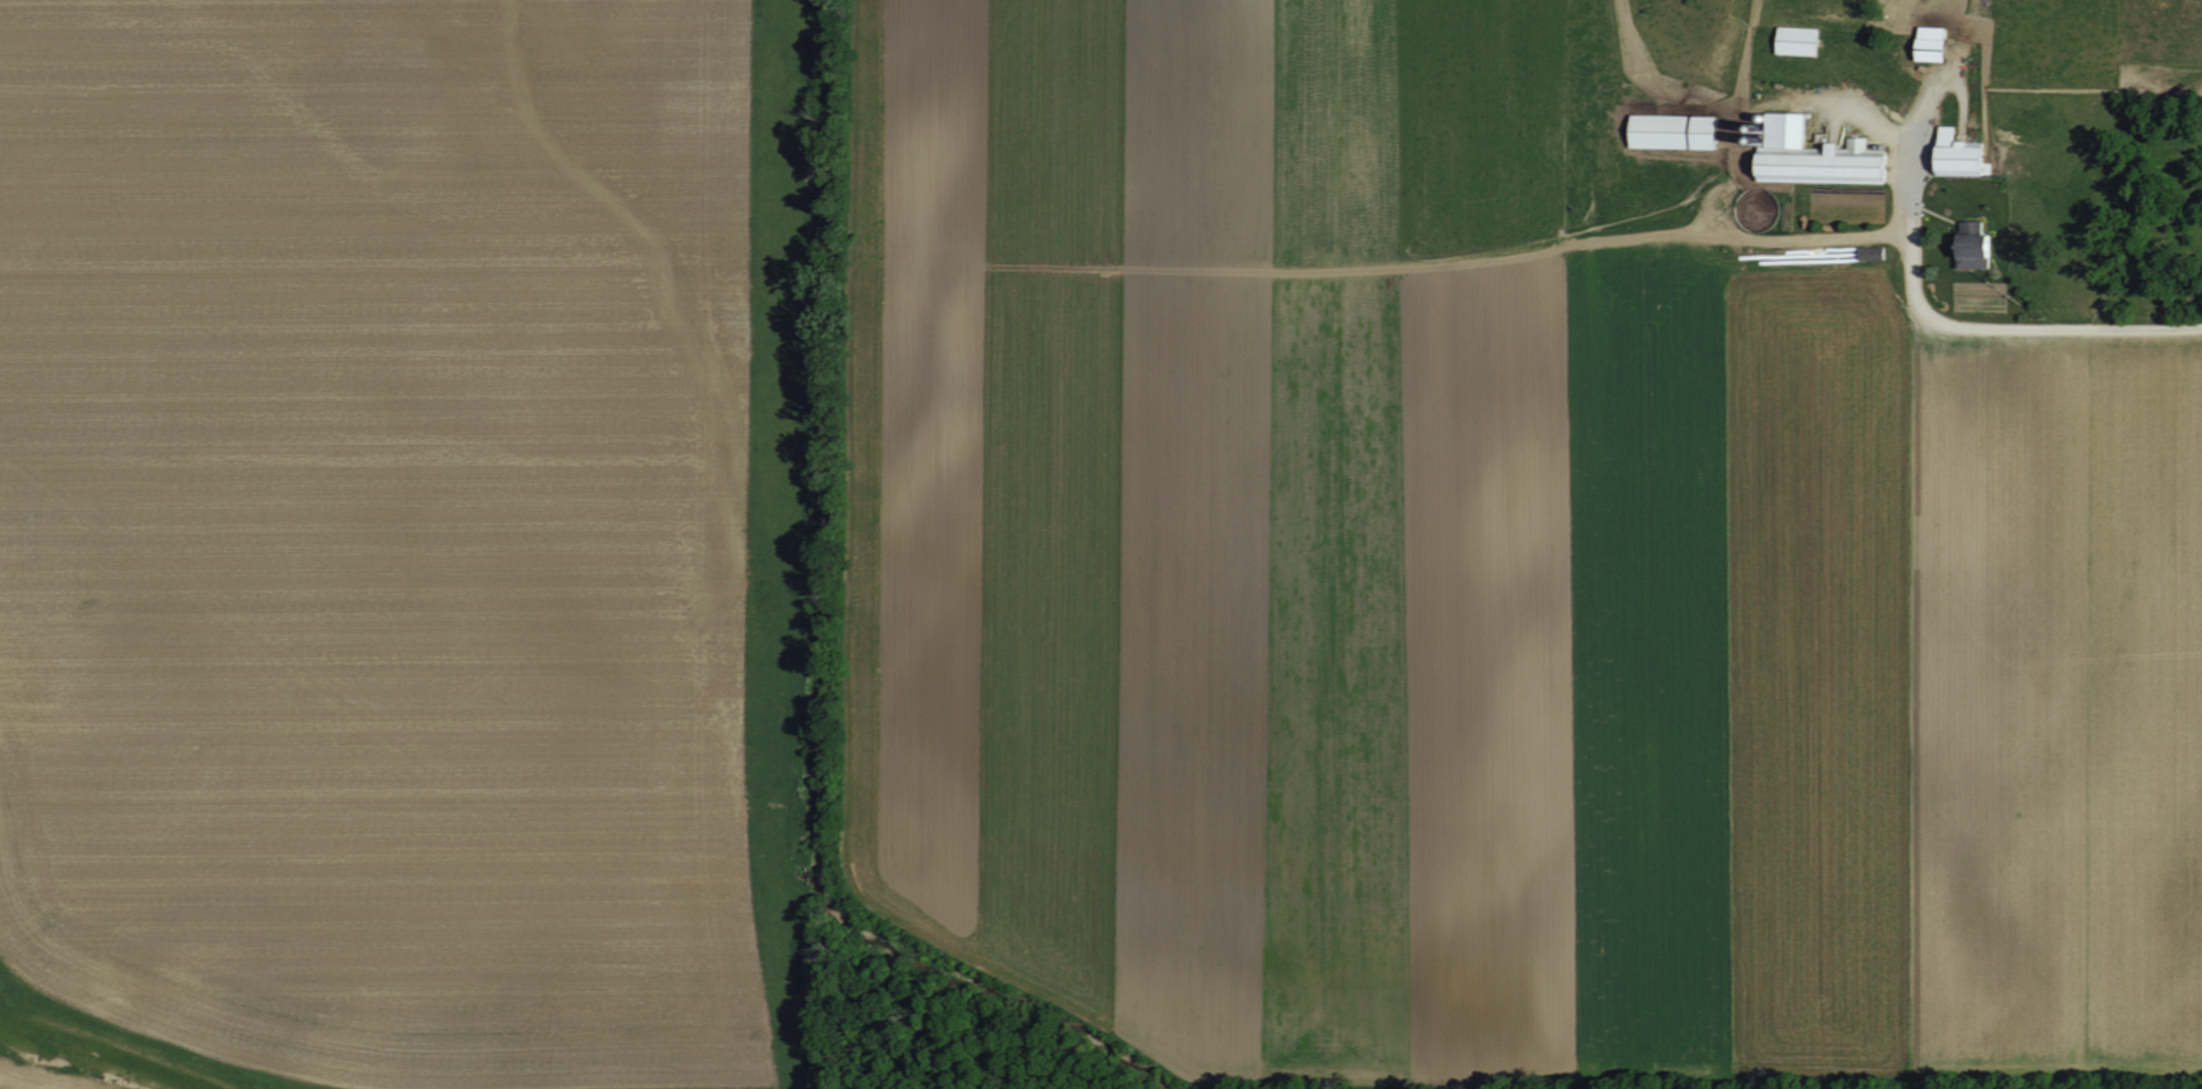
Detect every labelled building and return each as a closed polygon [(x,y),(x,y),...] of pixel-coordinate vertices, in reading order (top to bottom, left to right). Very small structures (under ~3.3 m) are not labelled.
[(1774,53),(1816,54),(1816,27),(1775,26),(1774,53)] [(1913,59),(1942,60),(1944,27),(1915,26),(1913,59)] [(1754,181),(1883,181),(1883,150),(1865,150),(1865,136),(1846,136),(1846,147),(1836,147),(1836,141),(1823,141),(1823,148),(1802,148),(1802,112),(1763,112),(1763,152),(1754,152),(1754,181)] [(1628,147),(1714,148),(1715,115),(1628,114),(1628,147)] [(1954,141),(1954,125),(1936,125),(1935,174),(1990,175),(1990,162),(1982,162),(1982,141),(1954,141)] [(1988,267),(1988,236),(1980,235),(1981,221),(1959,220),(1959,232),(1955,232),(1954,267),(1988,267)]
